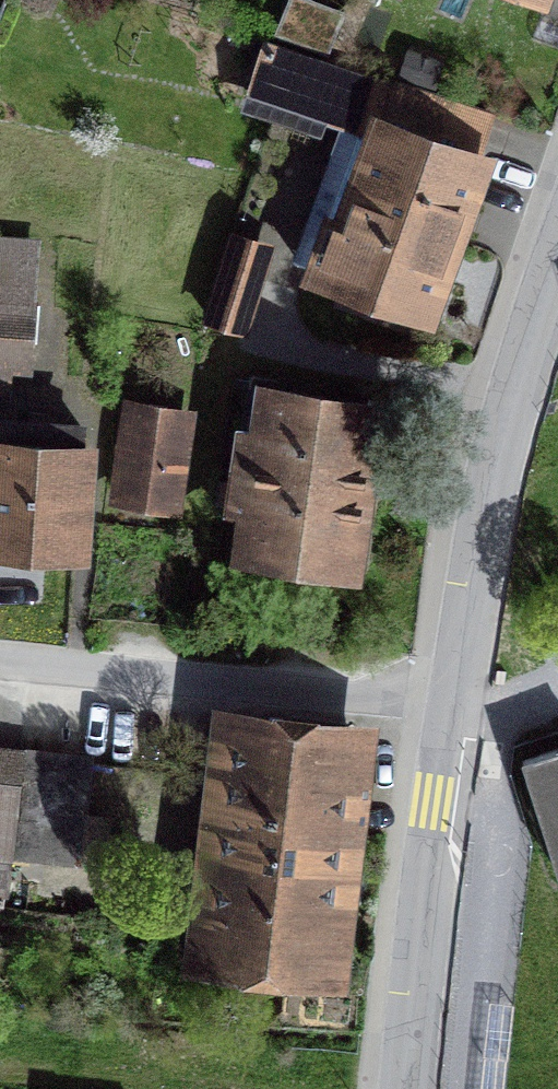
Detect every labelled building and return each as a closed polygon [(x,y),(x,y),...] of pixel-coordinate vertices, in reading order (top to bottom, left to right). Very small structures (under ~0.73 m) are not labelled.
[(363,126),(479,165),(494,119),(264,41),(247,91),(328,118),(337,91),(371,102),(363,126)] [(301,260),(433,303),(479,165),(363,126),(347,121),(301,260)] [(9,393),(12,357),(21,358),(25,295),(27,295),(30,241),(0,239),(0,392),(9,393)] [(243,329),(266,256),(232,245),(209,318),(243,329)] [(252,509),(246,552),(351,568),(375,411),(270,395),(263,438),(240,434),(232,482),(223,481),(219,504),(252,509)] [(133,413),(121,494),(164,500),(177,419),(133,413)] [(0,428),(0,541),(75,546),(83,429),(25,425),(24,430),(0,428)] [(228,825),(211,958),(321,971),(344,783),(354,784),(359,744),(357,739),(353,733),(348,729),(343,726),(293,719),(292,728),(240,722),(235,764),(220,762),(212,823),(228,825)] [(523,760),(557,871),(557,749),(523,760)] [(4,904),(9,853),(20,754),(0,752),(0,903),(4,904)] [(92,762),(20,754),(9,853),(67,860),(71,814),(87,815),(92,762)]
